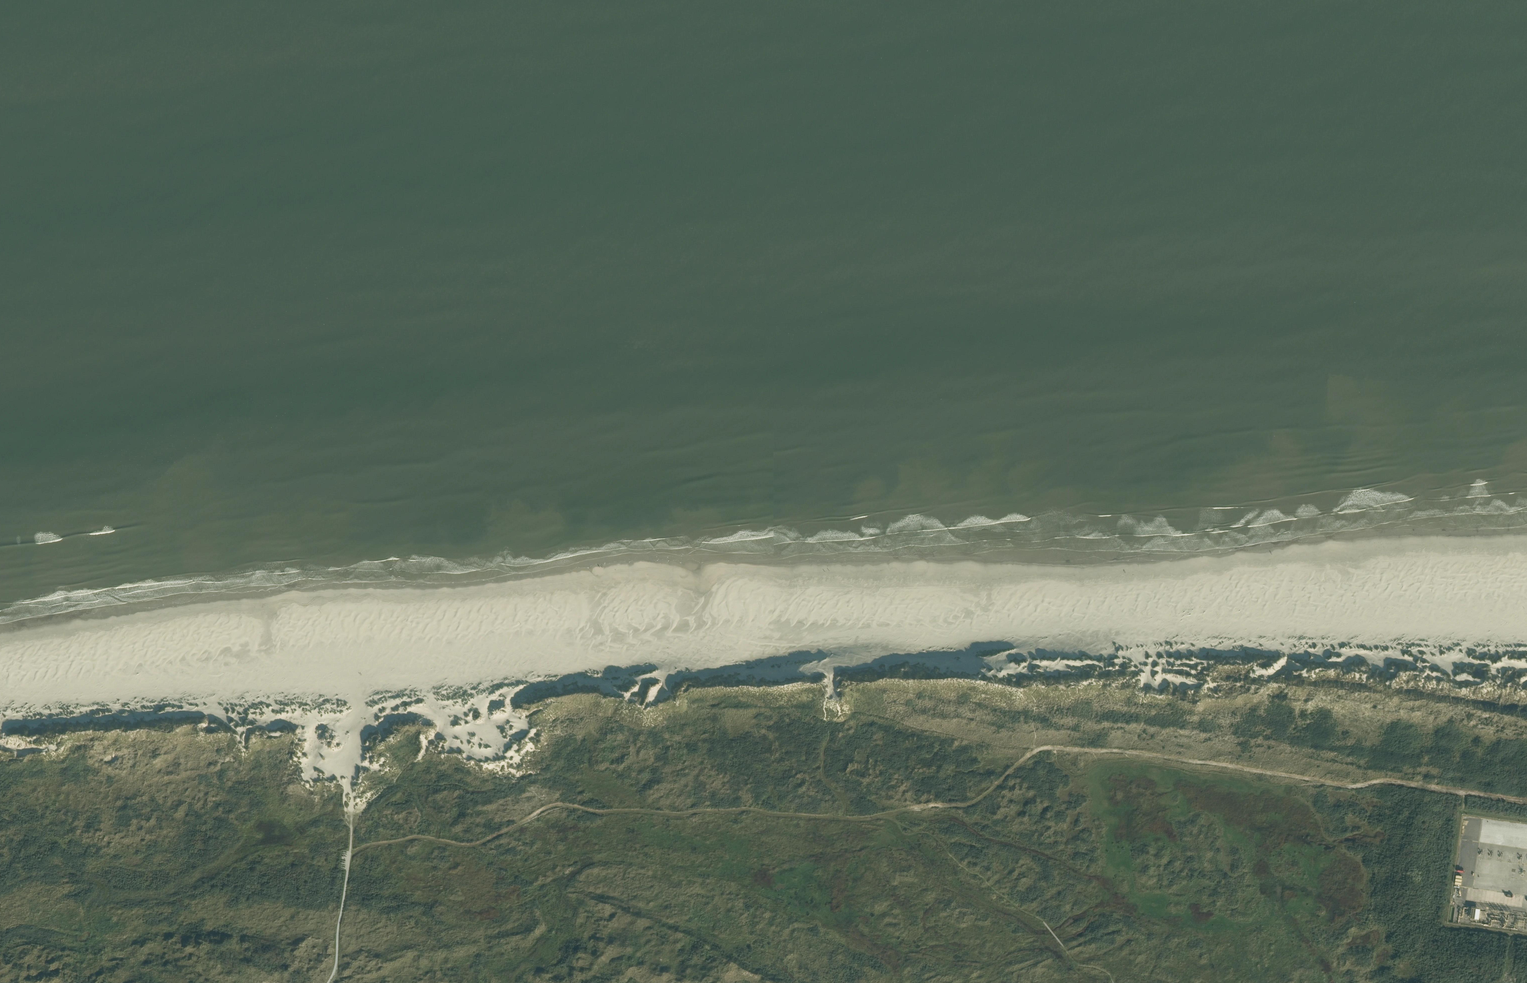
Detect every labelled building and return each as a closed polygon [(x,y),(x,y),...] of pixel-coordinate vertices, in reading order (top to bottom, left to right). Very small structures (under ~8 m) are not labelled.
[(1471,905),(1470,916),(1479,916),(1480,906),(1471,905)]
